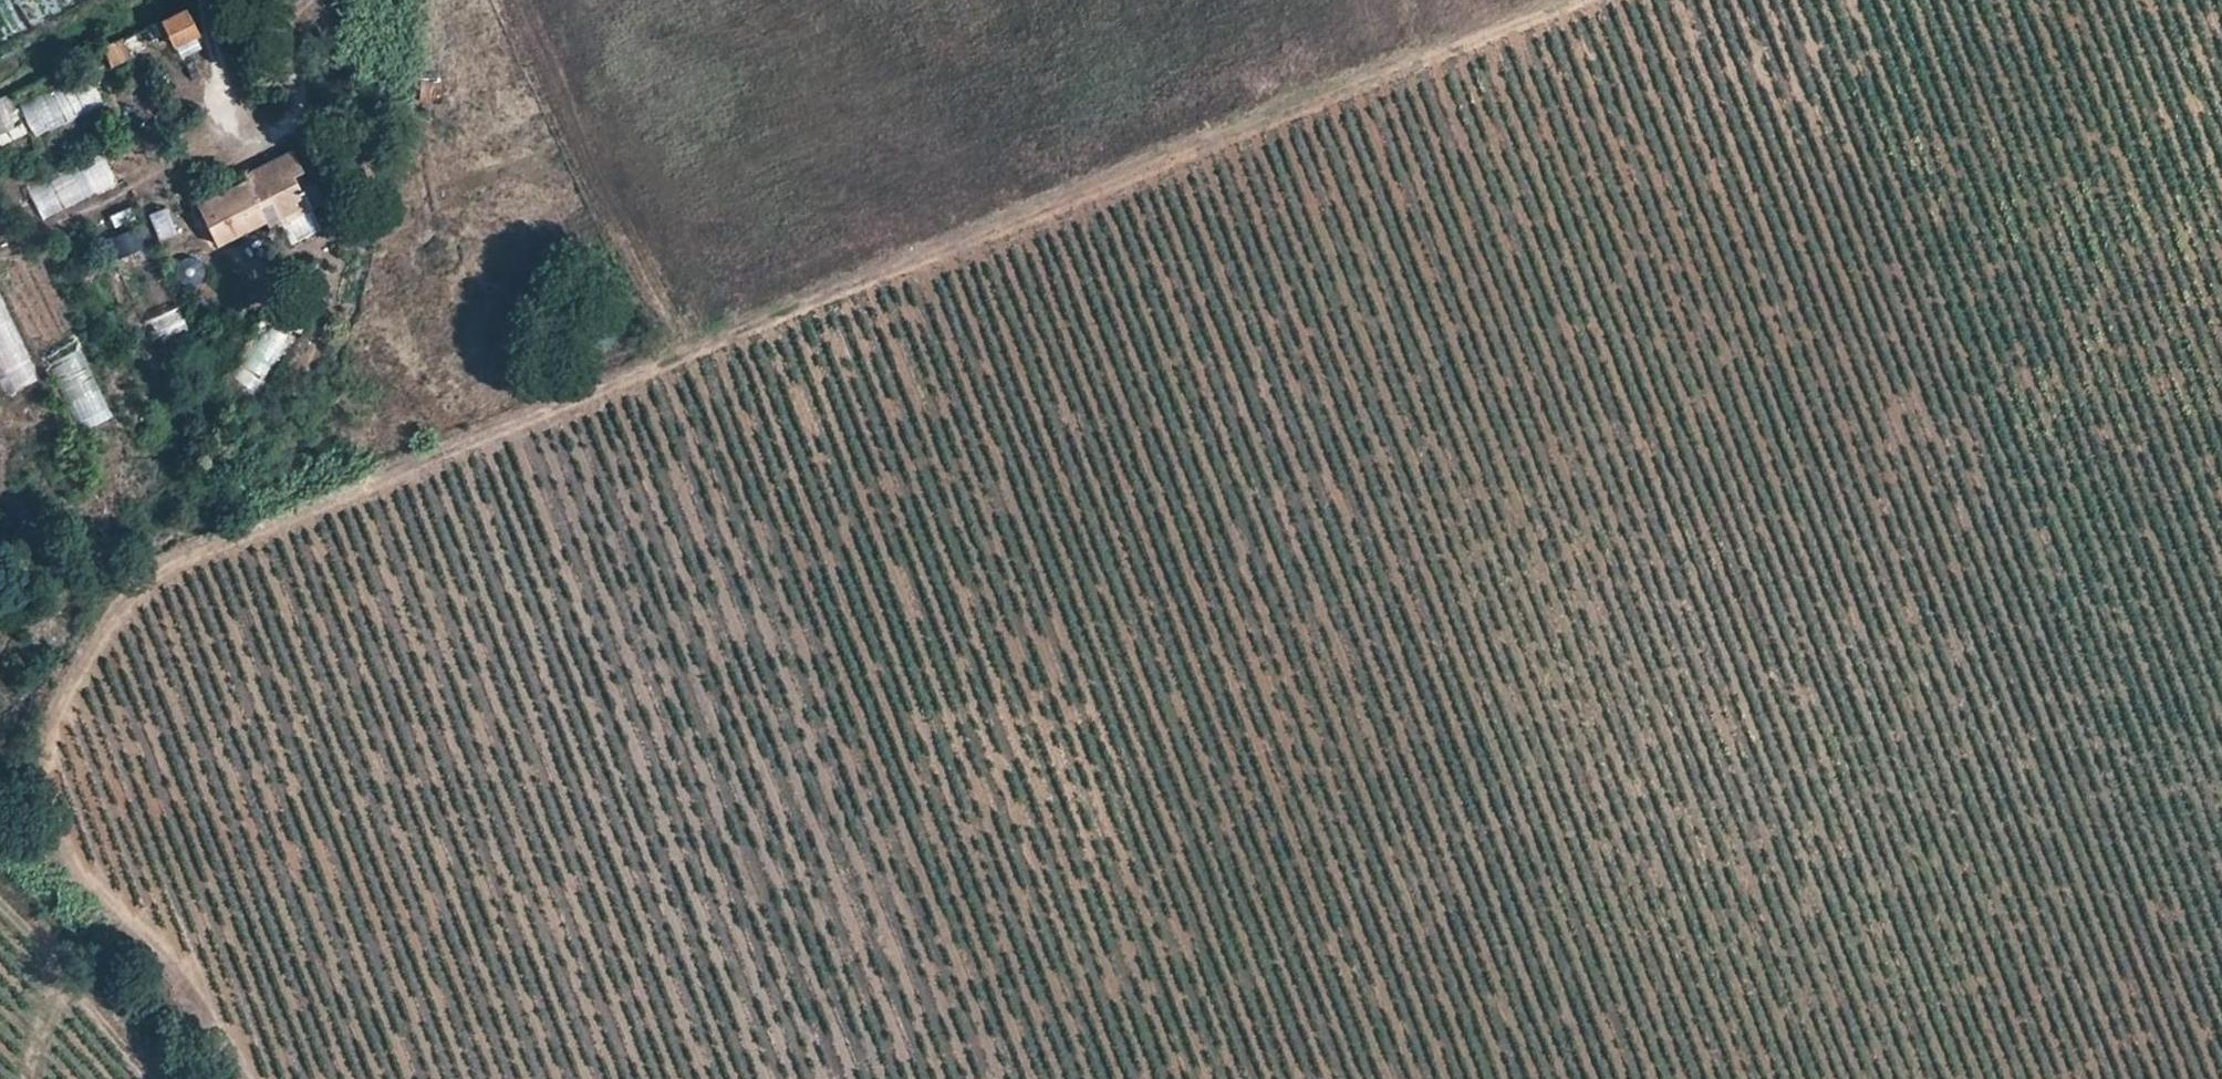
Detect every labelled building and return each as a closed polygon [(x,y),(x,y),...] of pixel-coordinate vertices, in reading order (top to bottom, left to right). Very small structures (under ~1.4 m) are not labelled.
[(143,26),(152,45),(167,38),(170,43),(195,30),(183,6),(143,26)] [(99,48),(109,66),(134,53),(125,36),(99,48)] [(21,100),(29,131),(103,111),(95,80),(21,100)] [(20,117),(8,93),(0,97),(0,126),(20,117)] [(27,186),(40,217),(145,173),(132,142),(27,186)] [(192,204),(213,245),(264,220),(243,178),(192,204)] [(115,262),(152,248),(143,226),(106,241),(115,262)] [(179,275),(197,279),(201,261),(183,257),(179,275)] [(41,380),(0,293),(0,382),(7,396),(41,380)] [(235,382),(260,394),(288,335),(263,323),(235,382)] [(83,342),(49,351),(74,432),(107,422),(83,342)]
